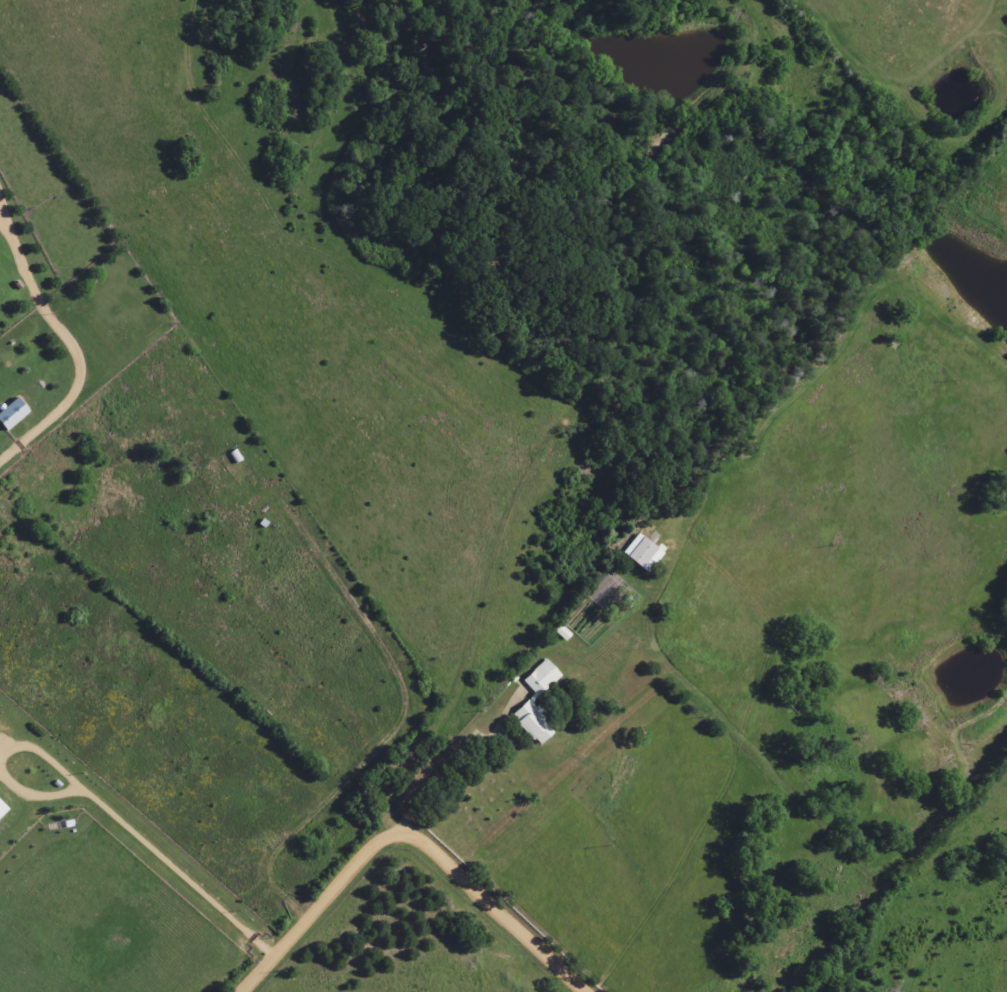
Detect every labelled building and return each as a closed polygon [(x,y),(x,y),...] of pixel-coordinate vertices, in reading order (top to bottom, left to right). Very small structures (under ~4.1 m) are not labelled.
[(620,558),(635,571),(651,552),(636,539),(620,558)] [(530,746),(549,731),(524,701),(554,677),(539,659),(515,679),(528,694),(504,714),(530,746)]
